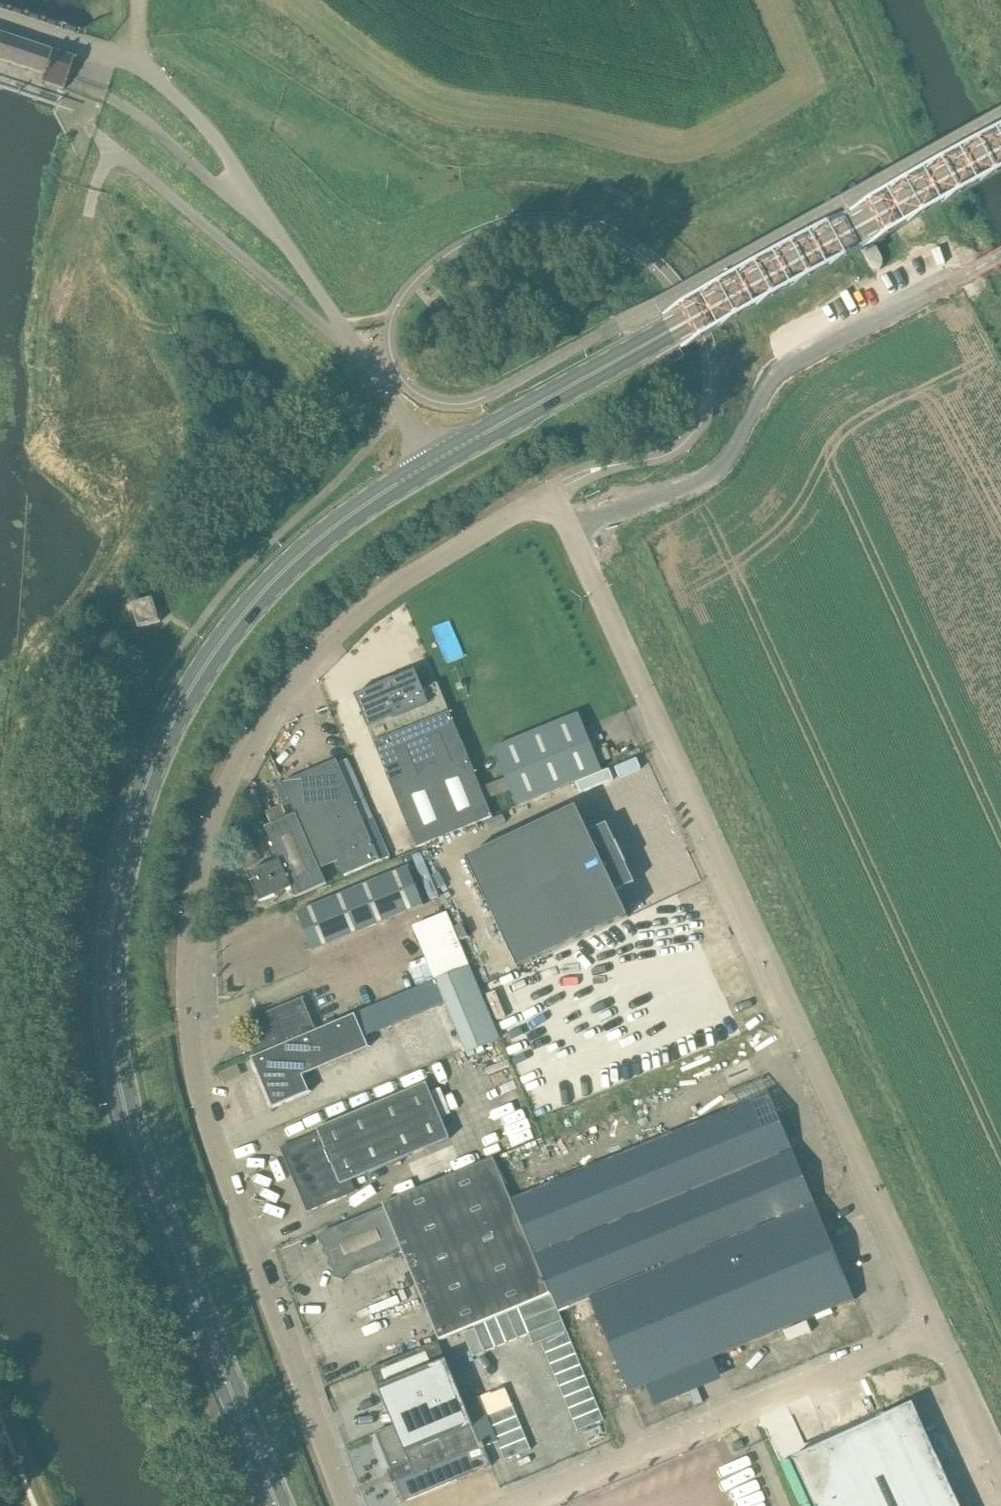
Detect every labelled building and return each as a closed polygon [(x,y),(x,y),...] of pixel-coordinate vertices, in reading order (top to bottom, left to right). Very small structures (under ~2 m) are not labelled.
[(41,82),(64,90),(73,60),(75,61),(76,59),(25,42),(0,34),(0,59),(18,65),(43,74),(41,82)] [(870,259),(873,262),(879,264),(880,264),(881,264),(882,263),(883,261),(883,260),(883,257),(883,255),(882,252),(848,192),(847,191),(844,189),(841,188),(839,188),(838,189),(837,190),(837,192),(837,194),(838,198),(870,259)] [(154,597),(132,603),(139,628),(161,621),(154,597)] [(380,684),(355,695),(369,728),(376,746),(418,847),(493,816),(486,799),(496,795),(492,784),(482,788),(467,753),(463,741),(438,682),(437,682),(423,688),(416,670),(414,670),(415,671),(397,678),(387,681),(380,684)] [(506,778),(492,784),(496,795),(511,789),(517,805),(602,770),(579,713),(494,748),(506,778)] [(637,758),(616,767),(620,778),(641,769),(637,758)] [(337,759),(283,783),(296,813),(297,814),(315,855),(321,869),(339,862),(345,876),(390,856),(347,760),(339,763),(337,759)] [(610,769),(577,782),(581,792),(614,779),(610,769)] [(321,869),(315,855),(297,814),(296,813),(283,783),(276,786),(288,817),(265,827),(280,860),(249,874),(261,902),(292,888),(296,897),(328,883),(321,869)] [(577,806),(466,858),(518,969),(629,917),(617,891),(635,882),(626,863),(627,863),(624,857),(623,858),(618,848),(620,847),(617,842),(616,842),(607,823),(589,832),(577,806)] [(314,949),(426,903),(410,866),(299,912),(314,949)] [(426,957),(408,965),(418,987),(436,980),(426,957)] [(501,1037),(471,965),(436,980),(445,1003),(466,1052),(501,1037)] [(436,980),(356,1015),(317,1030),(316,1029),(252,1056),(252,1057),(273,1108),(310,1093),(303,1076),(370,1048),(365,1036),(445,1003),(436,980)] [(303,997),(257,1016),(252,1056),(316,1029),(303,997)] [(300,1182),(444,1122),(427,1082),(318,1128),(319,1132),(281,1148),(295,1180),(298,1178),(300,1182)] [(854,1299),(769,1093),(513,1199),(553,1294),(559,1309),(560,1311),(592,1298),(630,1391),(854,1299)] [(521,1094),(498,1103),(517,1147),(540,1137),(521,1094)] [(444,1122),(300,1182),(301,1185),(298,1187),(308,1212),(348,1195),(343,1183),(451,1138),(444,1122)] [(494,1157),(383,1203),(384,1207),(320,1234),(318,1239),(325,1247),(323,1251),(330,1259),(328,1263),(337,1273),(336,1276),(343,1280),(345,1275),(402,1251),(439,1340),(551,1294),(494,1157)] [(553,1294),(509,1313),(520,1339),(531,1334),(526,1323),(559,1309),(553,1294)] [(345,1333),(388,1314),(383,1303),(340,1322),(345,1333)] [(559,1309),(526,1323),(531,1334),(535,1345),(568,1331),(560,1311),(559,1309)] [(509,1313),(498,1317),(509,1343),(520,1339),(509,1313)] [(498,1317),(487,1322),(497,1348),(509,1343),(498,1317)] [(487,1322),(476,1327),(486,1352),(497,1348),(487,1322)] [(476,1327),(465,1331),(475,1357),(486,1352),(476,1327)] [(573,1342),(568,1331),(535,1345),(540,1356),(573,1342)] [(578,1353),(573,1342),(540,1356),(544,1367),(578,1353)] [(381,1370),(384,1379),(427,1361),(424,1352),(381,1370)] [(582,1364),(578,1353),(544,1367),(549,1378),(582,1364)] [(394,1425),(376,1433),(391,1469),(396,1467),(401,1479),(396,1481),(405,1502),(492,1465),(485,1447),(498,1441),(497,1438),(496,1438),(492,1427),(492,1426),(487,1416),(487,1415),(486,1413),(472,1419),(446,1359),(379,1387),(394,1425)] [(587,1375),(582,1364),(549,1378),(554,1389),(587,1375)] [(592,1386),(587,1375),(554,1389),(558,1400),(592,1386)] [(596,1397),(592,1386),(558,1400),(563,1411),(596,1397)] [(504,1387),(480,1397),(486,1413),(487,1415),(512,1405),(504,1387)] [(601,1408),(596,1397),(563,1411),(568,1422),(601,1408)] [(793,1457),(816,1505),(960,1505),(950,1483),(942,1467),(913,1402),(793,1457)] [(512,1405),(487,1415),(487,1416),(492,1426),(518,1416),(513,1405),(512,1405)] [(605,1419),(601,1408),(568,1422),(572,1433),(605,1419)] [(518,1416),(492,1426),(492,1427),(496,1438),(522,1427),(518,1416)] [(522,1427),(496,1438),(497,1438),(498,1441),(501,1449),(527,1438),(522,1428),(522,1427)] [(527,1438),(501,1449),(505,1460),(531,1449),(527,1439),(527,1438)]
